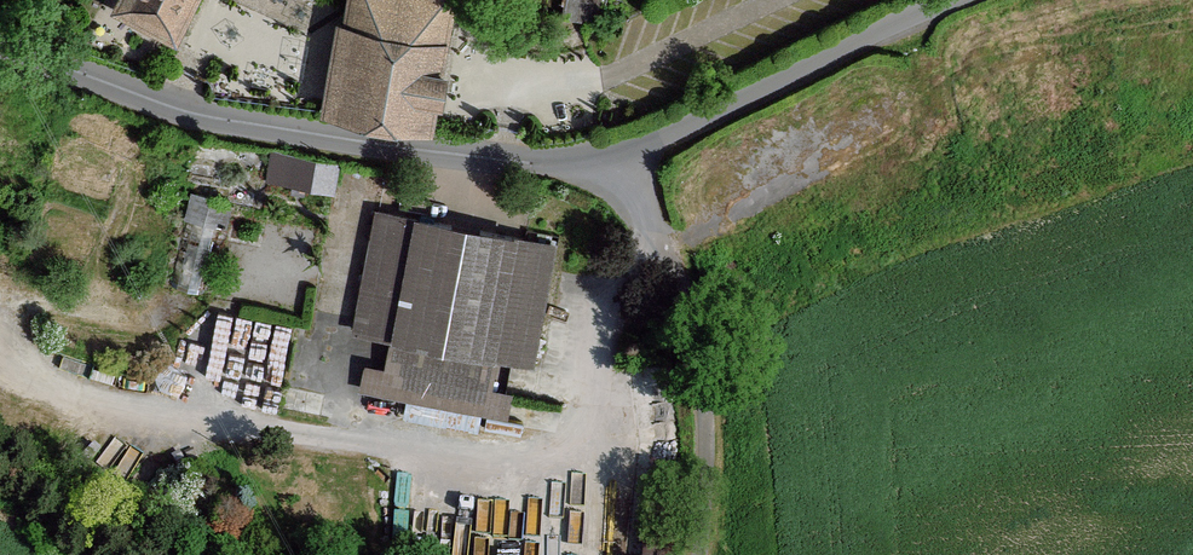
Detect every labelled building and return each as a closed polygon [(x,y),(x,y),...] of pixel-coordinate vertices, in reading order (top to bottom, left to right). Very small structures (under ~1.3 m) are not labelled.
[(191,0),(120,0),(116,8),(173,38),(191,0)] [(344,17),(339,16),(323,111),(436,129),(441,99),(449,100),(454,74),(445,72),(457,0),(347,0),(344,17)] [(332,190),(337,166),(274,155),(270,179),(332,190)] [(193,195),(187,219),(215,227),(222,229),(228,204),(193,195)] [(524,236),(375,208),(352,333),(390,341),(385,369),(365,365),(359,391),(407,401),(482,415),(508,419),(512,399),(514,393),(493,390),(498,360),(534,367),(553,269),(558,242),(524,236)] [(189,237),(176,286),(198,292),(215,227),(187,219),(182,236),(189,237)] [(482,415),(407,401),(403,419),(478,433),(482,415)]
